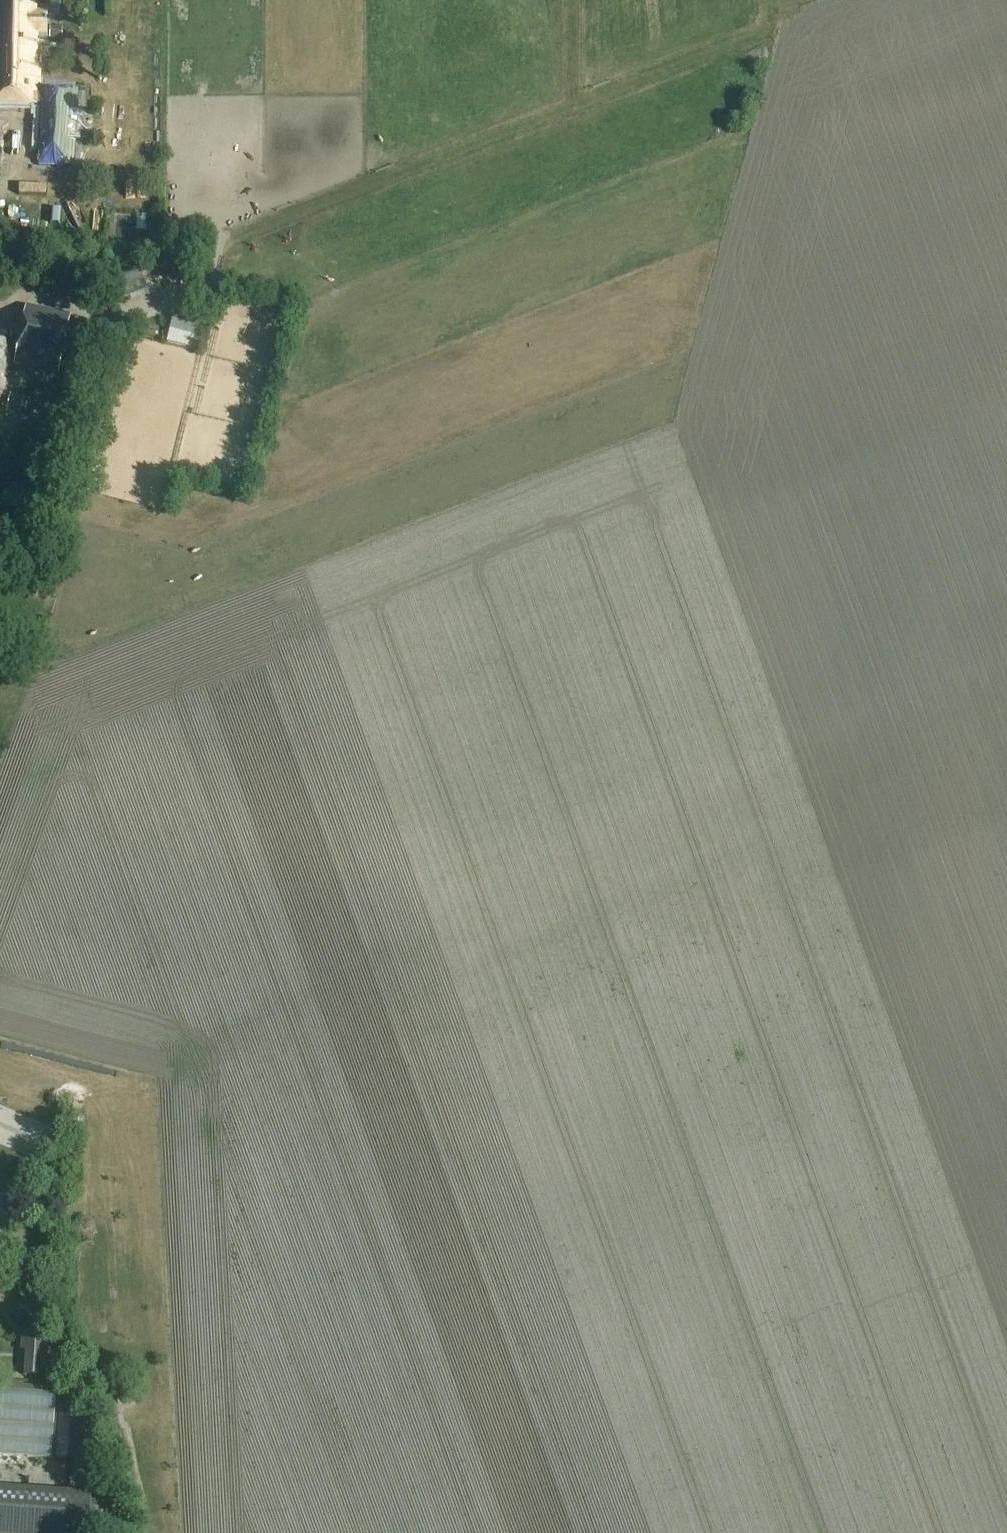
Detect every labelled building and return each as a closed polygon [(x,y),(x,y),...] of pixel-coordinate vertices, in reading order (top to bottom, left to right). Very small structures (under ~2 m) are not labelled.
[(0,8),(0,106),(41,108),(39,165),(74,166),(77,90),(42,88),(42,96),(37,96),(39,34),(46,34),(47,14),(34,14),(34,10),(0,8)] [(49,40),(62,40),(63,28),(49,28),(49,40)] [(104,281),(114,309),(149,296),(139,268),(104,281)] [(60,374),(72,316),(28,306),(16,365),(60,374)] [(174,315),(170,329),(200,336),(204,322),(174,315)] [(0,343),(0,396),(1,396),(12,346),(0,343)] [(82,343),(77,371),(94,374),(99,347),(82,343)] [(10,395),(7,407),(21,410),(24,398),(10,395)] [(43,1337),(22,1336),(21,1352),(26,1352),(25,1377),(45,1378),(47,1342),(43,1342),(43,1337)] [(51,1460),(56,1394),(0,1390),(0,1456),(51,1460)] [(76,1461),(79,1418),(59,1416),(55,1459),(76,1461)] [(89,1529),(102,1530),(103,1496),(91,1495),(91,1494),(0,1489),(0,1532),(89,1532),(89,1529)]
